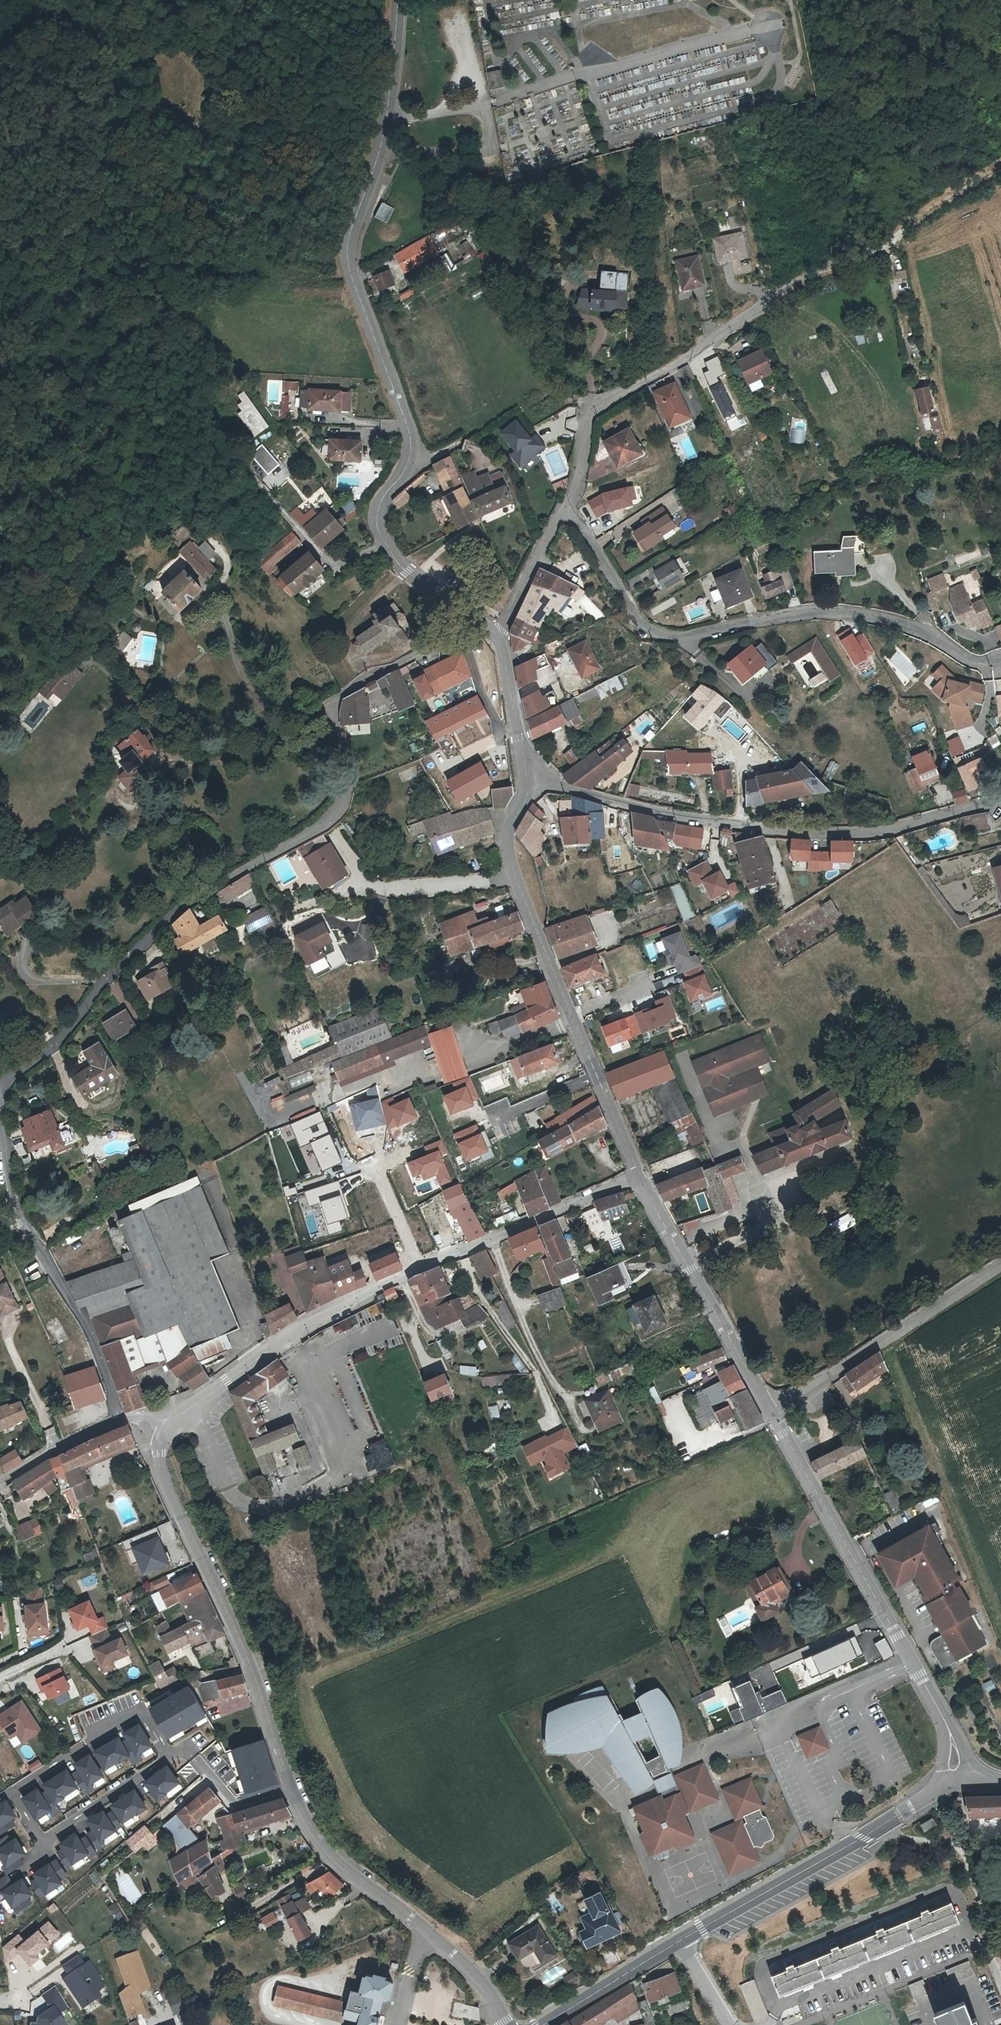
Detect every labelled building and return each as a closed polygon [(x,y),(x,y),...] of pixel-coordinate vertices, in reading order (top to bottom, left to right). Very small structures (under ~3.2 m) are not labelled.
[(527,44),(522,48),(541,74),(545,71),(527,44)] [(500,70),(487,72),(491,92),(494,91),(504,89),(500,70)] [(379,203),(371,218),(384,225),(392,210),(379,203)] [(741,234),(712,240),(716,262),(735,258),(736,260),(747,258),(741,234)] [(439,253),(430,237),(396,256),(405,272),(439,253)] [(703,287),(696,258),(675,263),(682,292),(703,287)] [(395,284),(389,270),(374,277),(380,290),(395,284)] [(904,270),(892,271),(893,290),(906,289),(904,270)] [(424,291),(427,298),(444,291),(441,284),(424,291)] [(617,299),(583,297),(579,312),(616,314),(617,299)] [(875,319),(866,322),(867,328),(877,326),(875,319)] [(862,334),(853,335),(856,345),(864,343),(862,334)] [(772,370),(761,348),(747,355),(739,359),(750,381),(758,377),(772,370)] [(830,395),(837,392),(822,361),(815,364),(830,395)] [(679,370),(684,379),(694,375),(689,364),(688,365),(682,368),(679,370)] [(694,375),(684,379),(687,385),(697,381),(694,375)] [(669,417),(672,423),(674,425),(691,417),(690,415),(675,383),(655,393),(667,418),(669,417)] [(352,392),(311,389),(311,390),(303,390),(302,405),(310,406),(309,407),(351,410),(352,392)] [(235,397),(243,409),(236,414),(252,437),(267,427),(243,391),(235,397)] [(934,411),(930,394),(919,397),(922,413),(934,411)] [(517,420),(502,433),(517,450),(513,454),(521,465),(546,445),(541,439),(539,441),(535,436),(532,438),(517,420)] [(647,461),(631,433),(607,447),(623,475),(647,461)] [(331,440),(330,457),(360,460),(362,442),(331,440)] [(251,456),(267,474),(278,464),(262,446),(251,456)] [(449,495),(446,497),(461,529),(478,520),(464,491),(466,490),(452,458),(437,465),(438,468),(449,495)] [(508,491),(511,489),(503,473),(491,478),(489,476),(479,481),(475,473),(463,479),(480,519),(514,503),(508,491)] [(554,494),(564,491),(560,480),(550,483),(554,494)] [(351,500),(340,504),(346,520),(356,516),(351,500)] [(644,540),(673,522),(665,508),(648,519),(650,523),(646,526),(635,533),(641,541),(643,539),(644,540)] [(318,544),(341,527),(328,510),(319,517),(314,511),(299,522),(304,528),(318,544)] [(673,522),(644,540),(649,548),(665,538),(663,535),(676,526),(673,522)] [(344,532),(341,527),(318,544),(322,548),(344,532)] [(265,570),(300,541),(292,531),(257,563),(265,570)] [(757,545),(753,539),(747,542),(750,549),(757,545)] [(189,542),(182,549),(209,579),(217,571),(197,549),(199,547),(194,541),(191,544),(189,542)] [(768,549),(765,543),(758,547),(761,553),(768,549)] [(817,573),(837,574),(854,574),(857,574),(856,555),(844,555),(844,552),(823,552),(818,552),(818,554),(817,554),(817,569),(817,573)] [(293,595),(305,586),(306,587),(314,580),(313,579),(324,570),(310,553),(276,580),(293,595)] [(679,581),(670,565),(650,576),(659,592),(679,581)] [(766,575),(768,581),(763,584),(768,598),(794,587),(786,566),(766,575)] [(541,570),(536,580),(562,591),(572,595),(572,594),(578,586),(579,585),(541,569),(541,570)] [(752,597),(741,571),(717,581),(727,606),(752,597)] [(186,572),(163,594),(180,613),(203,590),(186,572)] [(942,573),(926,578),(931,593),(947,588),(942,573)] [(497,583),(513,592),(515,589),(511,590),(502,574),(497,583)] [(562,591),(536,580),(524,607),(511,634),(514,647),(515,653),(531,641),(526,639),(533,625),(538,628),(546,613),(548,613),(553,605),(563,611),(572,596),(572,595),(562,591)] [(579,599),(583,590),(578,586),(572,594),(579,599)] [(928,609),(934,608),(931,592),(926,593),(928,609)] [(955,603),(958,611),(955,612),(959,623),(965,620),(968,628),(982,623),(984,628),(992,624),(985,606),(974,610),(967,592),(956,597),(958,602),(955,603)] [(943,593),(934,597),(937,606),(946,603),(943,593)] [(361,639),(358,641),(363,650),(367,648),(369,650),(393,635),(400,646),(413,638),(411,634),(416,631),(410,621),(409,616),(405,612),(398,601),(389,607),(388,605),(376,612),(379,617),(376,619),(379,623),(360,636),(361,639)] [(531,641),(538,628),(533,625),(526,639),(531,641)] [(837,635),(852,665),(873,654),(863,634),(853,639),(848,629),(837,635)] [(126,631),(115,643),(124,651),(135,640),(126,631)] [(786,654),(790,661),(810,648),(829,679),(831,677),(837,673),(814,636),(786,654)] [(545,646),(546,653),(548,652),(550,651),(560,646),(557,640),(545,646)] [(600,668),(586,641),(569,650),(584,677),(600,668)] [(752,647),(744,653),(730,665),(743,682),(754,673),(760,669),(766,664),(771,670),(778,664),(762,644),(754,650),(752,647)] [(540,672),(546,670),(551,667),(549,659),(548,652),(546,653),(517,667),(521,683),(541,674),(540,672)] [(41,684),(47,688),(58,675),(62,676),(66,671),(64,668),(72,659),(66,653),(59,662),(48,674),(41,684)] [(423,701),(475,677),(470,654),(445,667),(443,663),(428,670),(429,674),(414,681),(423,701)] [(771,670),(766,664),(760,669),(754,673),(759,679),(771,670)] [(989,704),(994,689),(974,682),(972,686),(969,684),(945,665),(936,674),(943,681),(949,688),(941,695),(946,701),(952,701),(951,707),(958,729),(973,724),(975,710),(971,708),(974,699),(989,704)] [(380,690),(389,686),(401,711),(415,706),(399,670),(387,677),(378,682),(380,690)] [(522,687),(522,691),(549,681),(546,670),(540,672),(541,674),(521,683),(522,687)] [(567,687),(570,696),(605,682),(602,674),(567,687)] [(615,675),(592,686),(599,700),(622,689),(615,675)] [(555,706),(549,681),(522,691),(526,711),(528,719),(536,714),(545,710),(555,706)] [(949,688),(943,681),(935,689),(941,695),(949,688)] [(365,692),(376,689),(374,682),(363,685),(365,692)] [(343,725),(350,724),(362,723),(368,723),(364,690),(345,700),(342,714),(343,722),(343,725)] [(427,723),(437,740),(488,714),(479,697),(427,723)] [(568,702),(561,706),(565,718),(573,714),(568,702)] [(567,723),(565,718),(561,706),(545,715),(529,723),(529,739),(567,723)] [(492,711),(495,722),(505,719),(503,708),(492,711)] [(494,724),(488,714),(437,740),(442,750),(494,724)] [(722,734),(730,731),(725,717),(713,722),(712,721),(703,726),(706,736),(709,754),(710,756),(711,756),(712,762),(727,761),(726,760),(722,734)] [(133,778),(134,778),(138,783),(147,777),(144,772),(146,771),(141,763),(156,753),(142,731),(121,745),(128,756),(122,760),(133,778)] [(737,772),(730,731),(722,734),(726,760),(727,761),(729,773),(737,772)] [(992,738),(997,747),(1000,744),(1000,736),(999,733),(992,738)] [(594,770),(602,779),(617,765),(631,752),(622,739),(620,741),(608,752),(600,758),(596,752),(585,760),(581,763),(575,767),(576,769),(565,776),(571,784),(576,785),(585,777),(594,770)] [(574,765),(575,767),(581,763),(585,760),(576,748),(567,755),(574,765)] [(637,751),(627,776),(632,778),(634,773),(640,759),(642,753),(637,751)] [(670,774),(714,773),(712,763),(712,762),(711,756),(710,756),(688,755),(688,753),(682,752),(666,752),(670,774)] [(961,769),(962,772),(965,771),(959,758),(955,760),(959,770),(961,769)] [(983,762),(972,767),(976,775),(987,770),(983,762)] [(479,763),(446,782),(457,802),(491,783),(479,763)] [(804,785),(812,793),(830,790),(818,779),(803,763),(794,771),(757,779),(745,781),(747,805),(766,802),(765,793),(804,785)] [(917,770),(906,774),(913,794),(926,789),(923,780),(938,774),(934,763),(917,770)] [(905,772),(906,774),(917,770),(915,765),(906,769),(905,772)] [(972,767),(965,771),(962,772),(970,790),(981,786),(976,775),(972,767)] [(591,789),(602,779),(594,770),(585,777),(576,785),(584,788),(591,789)] [(731,791),(729,773),(714,774),(715,791),(731,791)] [(626,783),(625,796),(637,797),(638,785),(626,783)] [(766,802),(812,793),(804,785),(765,793),(766,802)] [(492,790),(494,810),(504,808),(512,794),(511,787),(492,790)] [(965,790),(953,793),(956,804),(963,802),(968,801),(965,790)] [(574,814),(574,817),(574,818),(590,818),(592,838),(592,839),(598,839),(600,852),(604,852),(607,852),(607,838),(605,838),(605,827),(603,806),(574,797),(574,802),(574,814)] [(574,814),(574,802),(563,802),(563,814),(574,814)] [(527,817),(520,828),(533,840),(539,832),(544,826),(539,821),(545,815),(535,804),(527,817)] [(489,811),(452,818),(457,828),(432,838),(439,854),(454,849),(496,832),(489,811)] [(985,813),(963,818),(965,830),(987,826),(985,813)] [(667,852),(662,841),(661,837),(654,821),(653,819),(645,817),(633,814),(636,846),(667,852)] [(428,831),(432,838),(457,828),(452,818),(450,816),(407,829),(411,837),(428,831)] [(586,838),(592,838),(590,818),(574,818),(574,817),(563,817),(567,844),(586,842),(586,838)] [(676,824),(654,821),(661,837),(662,841),(672,844),(674,837),(676,824)] [(674,837),(672,844),(678,845),(688,846),(691,827),(676,824),(674,837)] [(525,845),(532,854),(542,845),(547,838),(539,832),(533,840),(520,828),(517,833),(525,845)] [(738,833),(738,842),(745,840),(754,870),(772,865),(767,850),(762,837),(762,836),(760,837),(759,836),(749,834),(738,833)] [(305,857),(326,846),(320,835),(301,846),(299,847),(305,857)] [(850,840),(827,840),(827,851),(809,851),(809,839),(787,839),(788,861),(806,861),(806,871),(831,870),(831,863),(851,862),(850,840)] [(745,840),(738,842),(736,842),(740,854),(747,877),(755,875),(754,870),(745,840)] [(545,848),(542,845),(532,854),(534,857),(545,848)] [(305,857),(315,875),(322,871),(328,882),(342,875),(326,846),(305,857)] [(544,857),(535,859),(537,867),(546,864),(544,857)] [(695,885),(703,881),(712,898),(728,889),(720,872),(713,876),(706,861),(688,871),(695,885)] [(777,881),(772,865),(754,870),(755,875),(747,877),(751,889),(777,881)] [(322,871),(315,875),(321,886),(328,882),(322,871)] [(234,900),(256,886),(250,875),(229,887),(221,892),(224,898),(227,904),(229,904),(234,900)] [(670,889),(684,921),(696,916),(682,886),(670,889)] [(24,917),(27,922),(42,912),(26,891),(12,901),(10,898),(0,905),(0,917),(6,925),(22,914),(24,917)] [(838,916),(828,901),(821,906),(831,921),(838,916)] [(506,910),(508,917),(491,922),(489,918),(478,922),(474,912),(441,924),(452,956),(461,953),(484,944),(509,934),(525,929),(522,921),(516,906),(506,910)] [(251,933),(263,927),(264,928),(275,950),(286,944),(279,930),(269,911),(268,908),(245,920),(251,933)] [(785,908),(774,914),(777,919),(787,912),(785,908)] [(182,939),(176,942),(183,956),(226,931),(219,918),(200,928),(191,911),(184,917),(175,926),(182,939)] [(8,928),(24,917),(22,914),(6,925),(8,928)] [(588,916),(548,929),(559,958),(599,945),(588,916)] [(696,916),(684,921),(696,941),(700,939),(693,927),(701,923),(698,917),(696,917),(696,916)] [(965,916),(956,919),(959,927),(968,924),(965,916)] [(693,927),(700,939),(702,938),(703,939),(706,938),(705,937),(707,936),(701,923),(693,927)] [(296,939),(317,980),(348,964),(339,947),(334,949),(322,926),(296,939)] [(696,956),(690,958),(681,933),(663,939),(673,965),(676,964),(680,974),(685,972),(701,966),(702,966),(696,956)] [(572,987),(605,973),(598,955),(564,968),(572,987)] [(148,978),(149,980),(141,984),(150,1000),(175,986),(163,964),(151,970),(154,975),(148,978)] [(701,966),(685,972),(689,982),(685,983),(692,1001),(712,994),(701,966)] [(523,991),(529,1005),(538,1025),(560,1015),(554,999),(546,981),(523,991)] [(673,1002),(603,1028),(611,1050),(681,1024),(673,1002)] [(515,1011),(517,1015),(523,1030),(524,1031),(538,1025),(529,1005),(515,1011)] [(393,1040),(392,1039),(381,1008),(329,1028),(338,1046),(344,1057),(345,1058),(393,1040)] [(134,1028),(125,1014),(106,1025),(115,1040),(134,1028)] [(500,1021),(505,1029),(509,1036),(523,1030),(517,1015),(500,1021)] [(495,1033),(505,1029),(500,1021),(492,1024),(495,1033)] [(384,1064),(431,1045),(433,1045),(430,1037),(426,1027),(393,1040),(345,1058),(334,1063),(337,1072),(341,1081),(384,1064)] [(452,1028),(430,1037),(433,1045),(431,1045),(444,1083),(468,1074),(452,1028)] [(550,1035),(553,1044),(555,1044),(557,1043),(570,1038),(566,1028),(550,1035)] [(767,1059),(764,1051),(758,1038),(756,1039),(751,1040),(760,1062),(767,1059)] [(753,1065),(760,1062),(751,1040),(702,1061),(708,1075),(715,1072),(718,1079),(711,1082),(704,1084),(715,1113),(750,1098),(742,1077),(749,1074),(746,1067),(753,1065)] [(85,1053),(93,1066),(74,1079),(85,1096),(119,1073),(99,1044),(85,1053)] [(562,1064),(555,1044),(553,1044),(519,1057),(526,1076),(527,1077),(562,1064)] [(314,1059),(318,1067),(333,1061),(344,1057),(338,1046),(334,1048),(333,1047),(323,1053),(324,1054),(314,1059)] [(613,1087),(615,1090),(643,1078),(671,1068),(668,1062),(663,1052),(638,1062),(608,1074),(613,1087)] [(526,1076),(519,1057),(510,1061),(517,1079),(526,1076)] [(708,1075),(702,1061),(695,1064),(704,1084),(711,1082),(718,1079),(715,1072),(708,1075)] [(290,1068),(292,1073),(287,1077),(288,1079),(307,1072),(302,1062),(290,1068)] [(764,1092),(753,1065),(746,1067),(749,1074),(742,1077),(750,1098),(764,1092)] [(290,1068),(283,1071),(287,1077),(292,1073),(290,1068)] [(675,1077),(671,1068),(643,1078),(615,1090),(619,1099),(647,1088),(675,1077)] [(268,1086),(280,1081),(277,1075),(266,1080),(268,1086)] [(473,1105),(472,1100),(477,1098),(469,1077),(453,1083),(456,1092),(444,1096),(451,1114),(473,1105)] [(658,1085),(670,1109),(687,1102),(679,1085),(675,1077),(658,1085)] [(274,1106),(316,1090),(314,1083),(272,1100),(274,1106)] [(814,1120),(842,1105),(833,1090),(829,1092),(819,1098),(816,1100),(799,1110),(808,1124),(814,1120)] [(819,1098),(829,1092),(828,1090),(818,1096),(819,1098)] [(546,1125),(552,1135),(567,1126),(600,1107),(595,1096),(546,1125)] [(380,1098),(350,1105),(356,1130),(386,1123),(381,1103),(380,1098)] [(392,1098),(381,1103),(386,1123),(387,1129),(416,1116),(409,1099),(395,1105),(392,1098)] [(608,1126),(600,1107),(567,1126),(552,1135),(540,1142),(548,1159),(608,1126)] [(803,1128),(801,1130),(804,1136),(819,1130),(814,1120),(808,1124),(799,1110),(794,1113),(803,1128)] [(25,1122),(27,1127),(34,1144),(49,1138),(51,1142),(54,1150),(76,1141),(69,1125),(58,1130),(51,1112),(25,1122)] [(319,1112),(291,1124),(313,1175),(341,1162),(319,1112)] [(772,1138),(776,1148),(754,1156),(763,1174),(784,1165),(811,1154),(853,1138),(846,1120),(819,1130),(804,1136),(801,1130),(799,1126),(790,1129),(789,1127),(770,1134),(772,1138)] [(476,1126),(455,1135),(466,1161),(487,1152),(476,1126)] [(31,1150),(51,1142),(49,1138),(34,1144),(27,1127),(23,1129),(31,1150)] [(425,1147),(429,1155),(409,1163),(415,1176),(422,1173),(425,1179),(437,1174),(441,1184),(450,1180),(440,1156),(446,1154),(440,1141),(425,1147)] [(732,1208),(731,1205),(720,1179),(731,1175),(746,1169),(741,1156),(716,1166),(703,1171),(708,1184),(710,1188),(719,1214),(732,1208)] [(685,1193),(708,1184),(703,1171),(702,1168),(656,1185),(660,1192),(664,1201),(685,1193)] [(521,1190),(539,1180),(536,1170),(529,1173),(525,1176),(516,1181),(521,1190)] [(541,1183),(546,1197),(558,1192),(551,1175),(539,1180),(541,1183)] [(720,1179),(731,1205),(742,1201),(731,1175),(720,1179)] [(541,1183),(539,1180),(521,1190),(530,1215),(550,1207),(549,1206),(546,1197),(541,1183)] [(310,1206),(320,1203),(330,1233),(341,1229),(338,1220),(349,1217),(338,1182),(306,1192),(310,1206)] [(474,1209),(462,1183),(455,1186),(450,1188),(443,1191),(453,1212),(455,1218),(460,1219),(469,1240),(470,1241),(486,1234),(482,1227),(474,1209)] [(121,1225),(136,1260),(67,1284),(71,1291),(81,1307),(89,1305),(128,1413),(144,1407),(131,1369),(143,1365),(144,1367),(164,1360),(176,1375),(182,1372),(194,1389),(205,1381),(190,1349),(202,1344),(238,1329),(212,1261),(229,1254),(202,1185),(154,1204),(119,1219),(121,1225)] [(558,1192),(546,1197),(549,1206),(561,1201),(558,1192)] [(604,1227),(602,1223),(628,1215),(624,1205),(621,1193),(592,1202),(593,1208),(582,1214),(590,1233),(604,1227)] [(715,1212),(711,1204),(694,1211),(699,1220),(715,1212)] [(514,1210),(492,1219),(495,1225),(516,1216),(514,1210)] [(831,1221),(836,1231),(855,1223),(850,1212),(831,1221)] [(539,1225),(558,1270),(574,1263),(556,1218),(539,1225)] [(441,1219),(419,1229),(425,1242),(447,1232),(441,1219)] [(696,1224),(687,1228),(690,1234),(698,1230),(700,1229),(698,1223),(696,1224)] [(518,1258),(536,1252),(545,1248),(536,1226),(510,1238),(518,1258)] [(288,1257),(303,1252),(301,1246),(301,1245),(290,1249),(286,1250),(288,1257)] [(548,1254),(545,1248),(536,1252),(539,1257),(548,1254)] [(481,1279),(491,1275),(496,1272),(486,1249),(478,1253),(471,1256),(481,1279)] [(306,1263),(303,1252),(288,1257),(294,1275),(307,1269),(319,1306),(339,1296),(327,1267),(323,1258),(306,1263)] [(395,1252),(371,1262),(377,1279),(402,1269),(395,1252)] [(555,1274),(549,1258),(544,1261),(550,1276),(555,1274)] [(354,1273),(350,1260),(327,1267),(339,1296),(356,1289),(368,1284),(362,1270),(354,1273)] [(622,1272),(630,1272),(625,1261),(618,1264),(622,1272)] [(562,1279),(578,1272),(574,1263),(558,1270),(562,1279)] [(637,1287),(630,1272),(622,1272),(618,1264),(611,1267),(588,1278),(600,1304),(637,1287)] [(2,1313),(18,1306),(0,1268),(0,1267),(0,1309),(2,1313)] [(409,1281),(411,1286),(419,1282),(424,1293),(436,1288),(439,1297),(448,1294),(439,1267),(416,1275),(409,1281)] [(307,1269),(294,1275),(308,1312),(319,1306),(307,1269)] [(581,1279),(578,1272),(562,1279),(564,1285),(581,1279)] [(411,1286),(420,1305),(439,1297),(436,1288),(424,1293),(419,1282),(411,1286)] [(400,1296),(395,1286),(386,1290),(389,1297),(390,1300),(400,1296)] [(466,1288),(460,1290),(462,1296),(468,1294),(466,1288)] [(561,1288),(537,1296),(544,1313),(567,1303),(561,1288)] [(666,1321),(652,1292),(629,1302),(643,1332),(666,1321)] [(463,1309),(458,1298),(452,1300),(450,1301),(448,1294),(439,1297),(420,1305),(428,1323),(437,1329),(459,1319),(464,1328),(487,1316),(476,1303),(463,1309)] [(505,1301),(498,1305),(509,1326),(516,1322),(505,1301)] [(270,1322),(274,1334),(301,1316),(293,1302),(271,1313),(270,1311),(267,1313),(270,1322)] [(338,1322),(343,1333),(356,1328),(351,1317),(338,1322)] [(267,1339),(274,1334),(270,1322),(262,1325),(267,1339)] [(721,1347),(692,1360),(695,1367),(725,1355),(723,1352),(721,1347)] [(877,1351),(844,1371),(854,1388),(887,1367),(877,1351)] [(517,1370),(524,1367),(517,1354),(511,1357),(517,1370)] [(279,1468),(272,1450),(276,1448),(277,1451),(294,1444),(293,1441),(302,1437),(297,1423),(270,1434),(256,1399),(291,1374),(280,1357),(233,1391),(267,1473),(279,1468)] [(746,1387),(733,1363),(715,1371),(720,1380),(729,1396),(746,1387)] [(459,1374),(476,1373),(476,1365),(459,1365),(459,1374)] [(76,1410),(107,1400),(95,1367),(67,1376),(65,1377),(76,1409),(76,1410)] [(450,1373),(428,1382),(436,1401),(458,1391),(450,1373)] [(765,1421),(746,1387),(729,1396),(720,1380),(701,1389),(719,1422),(733,1416),(742,1432),(765,1421)] [(610,1388),(584,1399),(598,1432),(624,1422),(610,1388)] [(28,1416),(21,1402),(10,1406),(9,1404),(0,1407),(0,1429),(28,1416)] [(496,1404),(488,1406),(490,1418),(499,1416),(496,1404)] [(569,1424),(522,1444),(531,1466),(544,1460),(551,1476),(572,1467),(565,1452),(578,1446),(569,1424)] [(129,1425),(60,1454),(68,1473),(74,1487),(85,1482),(78,1467),(136,1442),(129,1425)] [(48,1442),(58,1438),(54,1426),(44,1430),(48,1442)] [(362,1445),(373,1471),(394,1463),(384,1437),(362,1445)] [(858,1437),(833,1449),(842,1468),(851,1463),(858,1478),(868,1473),(875,1488),(881,1485),(858,1437)] [(138,1446),(136,1442),(78,1467),(85,1482),(74,1487),(80,1504),(95,1498),(84,1470),(138,1446)] [(305,1443),(291,1448),(298,1465),(311,1460),(305,1443)] [(842,1468),(833,1449),(808,1461),(817,1480),(842,1468)] [(22,1461),(15,1451),(0,1459),(5,1469),(5,1471),(22,1461)] [(60,1476),(68,1473),(60,1454),(51,1458),(60,1476)] [(24,1498),(60,1476),(51,1458),(49,1460),(13,1482),(24,1498)] [(892,1490),(885,1493),(894,1513),(902,1510),(892,1490)] [(927,1505),(938,1501),(936,1495),(925,1499),(927,1505)] [(35,1536),(28,1523),(15,1529),(22,1542),(35,1536)] [(930,1649),(931,1650),(941,1669),(957,1661),(955,1659),(963,1655),(983,1644),(968,1616),(972,1614),(948,1569),(954,1566),(951,1557),(948,1559),(940,1546),(930,1526),(879,1553),(881,1556),(896,1585),(916,1575),(927,1595),(923,1597),(944,1634),(933,1640),(932,1641),(931,1642),(931,1643),(930,1645),(930,1646),(930,1648),(930,1649)] [(157,1531),(130,1542),(142,1576),(171,1565),(157,1531)] [(93,1551),(84,1554),(86,1561),(96,1558),(93,1551)] [(793,1593),(777,1564),(746,1580),(758,1604),(753,1607),(760,1621),(778,1611),(774,1603),(793,1593)] [(170,1607),(183,1601),(206,1590),(198,1573),(161,1591),(170,1607)] [(158,1589),(171,1583),(168,1575),(153,1581),(158,1589)] [(62,1578),(54,1581),(55,1590),(63,1589),(62,1578)] [(40,1606),(38,1589),(25,1595),(26,1607),(24,1608),(27,1633),(46,1630),(43,1605),(40,1606)] [(205,1633),(222,1624),(206,1590),(183,1601),(193,1624),(199,1620),(205,1633)] [(89,1624),(93,1634),(106,1629),(108,1628),(103,1618),(100,1619),(91,1600),(70,1610),(78,1629),(89,1624)] [(168,1622),(158,1627),(169,1653),(172,1651),(174,1656),(183,1653),(181,1647),(189,1644),(189,1642),(206,1634),(205,1633),(199,1620),(193,1624),(174,1633),(168,1622)] [(206,1634),(210,1643),(211,1643),(226,1634),(222,1624),(205,1633),(206,1634)] [(110,1639),(106,1629),(93,1634),(90,1636),(98,1654),(96,1655),(101,1666),(128,1654),(120,1635),(110,1639)] [(210,1643),(206,1634),(189,1642),(189,1644),(197,1650),(210,1643)] [(855,1636),(803,1659),(812,1678),(864,1656),(855,1636)] [(885,1639),(875,1644),(883,1660),(893,1655),(885,1639)] [(215,1650),(211,1643),(210,1643),(197,1650),(200,1657),(215,1650)] [(231,1658),(232,1660),(228,1661),(230,1667),(239,1665),(236,1657),(231,1658)] [(115,1667),(112,1661),(101,1666),(103,1672),(115,1667)] [(149,1667),(154,1676),(164,1671),(159,1663),(149,1667)] [(164,1671),(170,1683),(179,1678),(173,1666),(164,1671)] [(41,1687),(44,1686),(50,1699),(70,1690),(60,1668),(37,1679),(41,1687)] [(170,1683),(164,1671),(154,1676),(161,1688),(170,1683)] [(246,1693),(241,1672),(214,1679),(220,1699),(246,1693)] [(991,1680),(983,1684),(987,1694),(995,1690),(991,1680)] [(153,1681),(135,1691),(143,1704),(152,1699),(148,1692),(156,1687),(153,1681)] [(750,1681),(734,1688),(743,1707),(729,1713),(735,1725),(787,1702),(782,1691),(759,1701),(750,1681)] [(187,1684),(147,1705),(164,1736),(204,1714),(187,1684)] [(626,1776),(629,1774),(635,1789),(652,1782),(647,1771),(652,1769),(654,1775),(668,1769),(665,1763),(669,1762),(670,1764),(680,1760),(676,1751),(679,1750),(679,1741),(682,1740),(675,1723),(678,1722),(670,1704),(667,1705),(659,1688),(636,1698),(642,1712),(624,1719),(615,1706),(611,1707),(601,1686),(576,1695),(572,1702),(564,1704),(550,1711),(544,1713),(542,1727),(542,1753),(571,1752),(605,1745),(609,1744),(616,1760),(618,1759),(626,1776)] [(4,1727),(8,1733),(14,1729),(17,1734),(23,1742),(41,1731),(22,1701),(0,1716),(0,1730),(4,1727)] [(138,1725),(122,1734),(136,1756),(151,1747),(138,1725)] [(828,1749),(818,1726),(798,1735),(807,1758),(828,1749)] [(14,1729),(8,1733),(11,1738),(17,1734),(14,1729)] [(117,1737),(94,1750),(105,1769),(127,1756),(117,1737)] [(274,1780),(261,1738),(232,1747),(245,1789),(274,1780)] [(89,1752),(70,1764),(85,1788),(104,1776),(89,1752)] [(27,1763),(30,1771),(42,1766),(38,1758),(27,1763)] [(669,1767),(668,1765),(670,1764),(669,1762),(665,1763),(668,1769),(654,1775),(652,1769),(647,1771),(652,1782),(655,1787),(657,1793),(661,1794),(664,1800),(675,1795),(680,1793),(678,1788),(672,1773),(669,1767)] [(719,1799),(703,1762),(675,1775),(691,1811),(719,1799)] [(143,1782),(157,1800),(181,1782),(167,1763),(143,1782)] [(65,1767),(19,1796),(34,1819),(47,1810),(51,1815),(60,1809),(55,1802),(78,1787),(65,1767)] [(736,1820),(744,1817),(744,1816),(760,1809),(763,1808),(760,1802),(758,1807),(743,1813),(737,1811),(730,1795),(732,1789),(749,1782),(752,1783),(749,1777),(722,1789),(736,1820)] [(758,1807),(760,1802),(752,1783),(749,1782),(732,1789),(730,1795),(737,1811),(743,1813),(758,1807)] [(136,1788),(110,1805),(123,1822),(146,1808),(136,1788)] [(188,1807),(198,1819),(220,1800),(210,1788),(188,1807)] [(680,1793),(675,1795),(683,1814),(688,1810),(680,1793)] [(652,1805),(638,1811),(646,1832),(655,1852),(674,1843),(693,1835),(683,1814),(675,1795),(664,1800),(661,1794),(649,1800),(652,1805)] [(0,1798),(0,1832),(13,1824),(10,1818),(15,1814),(4,1796),(0,1798)] [(1000,1815),(1000,1796),(964,1797),(966,1817),(1000,1815)] [(284,1797),(233,1814),(239,1829),(289,1813),(284,1797)] [(635,1806),(638,1811),(652,1805),(649,1800),(635,1806)] [(188,1826),(197,1819),(188,1807),(166,1824),(186,1852),(200,1844),(188,1826)] [(744,1822),(754,1846),(757,1845),(760,1846),(763,1845),(764,1842),(772,1838),(774,1834),(766,1817),(763,1815),(760,1809),(744,1816),(744,1817),(746,1821),(744,1822)] [(83,1822),(98,1842),(121,1825),(110,1810),(104,1815),(101,1810),(83,1822)] [(223,1826),(227,1839),(227,1840),(241,1836),(239,1829),(233,1814),(218,1819),(220,1827),(223,1826)] [(936,1824),(932,1817),(920,1823),(924,1830),(936,1824)] [(761,1860),(754,1846),(744,1822),(742,1819),(710,1832),(729,1875),(761,1860)] [(134,1853),(155,1837),(144,1823),(123,1840),(134,1853)] [(0,1840),(0,1858),(7,1870),(23,1860),(19,1854),(25,1851),(13,1832),(0,1840)] [(650,1854),(655,1852),(646,1832),(643,1836),(650,1854)] [(56,1845),(69,1865),(93,1850),(84,1835),(78,1838),(74,1833),(56,1845)] [(695,1841),(693,1835),(674,1843),(680,1848),(695,1841)] [(244,1845),(241,1836),(227,1840),(227,1839),(222,1841),(224,1850),(226,1853),(242,1845),(244,1845)] [(181,1883),(182,1882),(188,1878),(215,1859),(214,1858),(208,1839),(200,1844),(186,1852),(171,1860),(181,1883)] [(188,1878),(194,1886),(200,1882),(213,1901),(225,1893),(218,1874),(227,1871),(221,1855),(214,1858),(215,1859),(188,1878)] [(31,1873),(46,1893),(69,1876),(58,1861),(52,1866),(48,1861),(31,1873)] [(605,1889),(591,1865),(587,1868),(601,1892),(605,1889)] [(313,1892),(318,1887),(330,1899),(345,1882),(340,1878),(329,1870),(305,1884),(313,1892)] [(96,1871),(89,1873),(94,1886),(101,1884),(96,1871)] [(0,1888),(0,1890),(14,1913),(30,1903),(26,1897),(32,1894),(20,1875),(0,1888)] [(188,1890),(194,1886),(188,1878),(182,1882),(188,1890)] [(242,1881),(233,1884),(236,1896),(245,1893),(242,1881)] [(288,1893),(279,1899),(281,1903),(300,1939),(301,1938),(302,1941),(308,1937),(307,1935),(310,1934),(288,1893)] [(588,1931),(579,1935),(585,1946),(617,1931),(606,1907),(605,1907),(599,1893),(587,1898),(594,1914),(583,1919),(588,1931)] [(784,1963),(786,1969),(771,1975),(780,1996),(960,1923),(951,1902),(929,1911),(928,1908),(926,1909),(924,1906),(920,1908),(922,1914),(884,1929),(883,1926),(881,1927),(880,1924),(874,1926),(877,1933),(839,1948),(837,1945),(836,1946),(834,1943),(829,1945),(831,1951),(794,1966),(793,1962),(790,1963),(789,1961),(784,1963)] [(264,1925),(277,1919),(273,1909),(259,1916),(264,1925)] [(574,1924),(579,1935),(588,1931),(583,1919),(574,1924)] [(19,1933),(2,1948),(5,1966),(18,1953),(30,1968),(40,1958),(38,1953),(61,1933),(48,1921),(25,1941),(19,1933)] [(511,1945),(519,1959),(535,1950),(542,1963),(555,1955),(539,1928),(511,1945)] [(611,1948),(602,1952),(606,1970),(617,1965),(611,1948)] [(137,1953),(117,1960),(128,1988),(119,1995),(128,2018),(145,2012),(139,1995),(148,1985),(137,1953)] [(69,1976),(64,1979),(82,2006),(87,2003),(88,2005),(101,1996),(98,1991),(104,1987),(99,1980),(101,1979),(89,1962),(84,1965),(78,1956),(63,1966),(69,1976)] [(949,1969),(926,1978),(934,1997),(956,1987),(949,1969)] [(573,1972),(562,1978),(566,1986),(578,1980),(573,1972)] [(347,2004),(344,2016),(360,2021),(359,2023),(359,2024),(378,2024),(380,2016),(378,2015),(382,1999),(387,2000),(392,1980),(366,1974),(361,1994),(350,1991),(347,2004)] [(681,1990),(674,1974),(649,1983),(656,2000),(681,1990)] [(921,1981),(898,1990),(906,2008),(928,1999),(921,1981)] [(755,1982),(741,1987),(754,2022),(769,2016),(755,1982)] [(55,1986),(42,1995),(53,2011),(49,2014),(46,2013),(38,2017),(36,2024),(30,2022),(30,2024),(65,2024),(58,2014),(68,2007),(55,1986)] [(348,2021),(359,2023),(360,2021),(344,2016),(347,2004),(305,1993),(278,1986),(274,2003),(302,2010),(347,2022),(348,2021)] [(613,2018),(637,2004),(629,1987),(561,2024),(601,2024),(613,2018)] [(190,2008),(184,1993),(170,1998),(176,2014),(190,2008)] [(669,2006),(673,2015),(691,2008),(688,1998),(669,2006)] [(654,2020),(646,2000),(640,2003),(648,2022),(654,2020)] [(455,2002),(452,2015),(479,2022),(478,2008),(455,2002)] [(639,2008),(637,2004),(613,2018),(616,2022),(639,2008)] [(960,2005),(929,2018),(932,2024),(974,2024),(972,2022),(968,2024),(960,2005)]
